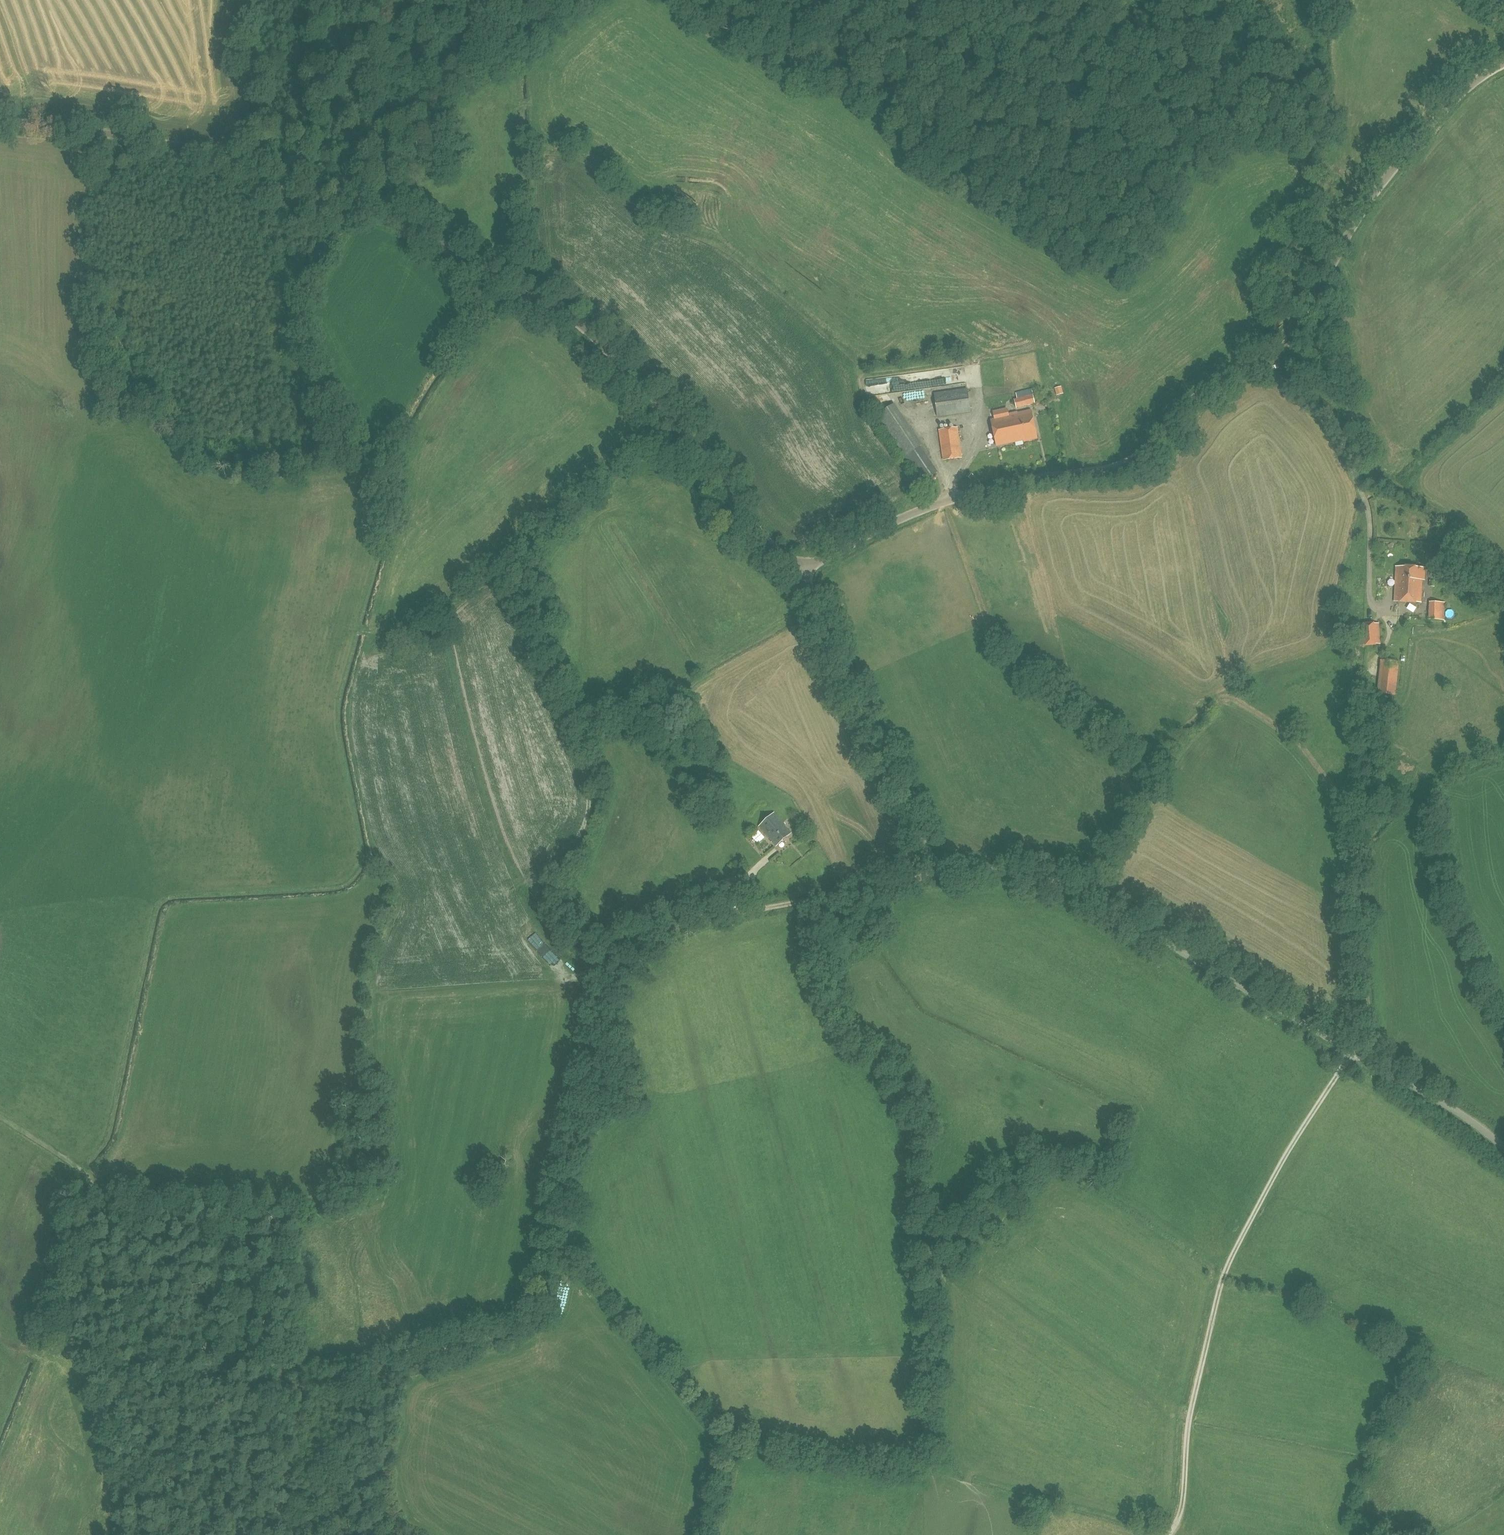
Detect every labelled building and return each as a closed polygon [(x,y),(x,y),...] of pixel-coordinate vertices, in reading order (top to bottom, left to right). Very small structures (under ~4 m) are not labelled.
[(1063,394),(1061,387),(1055,388),(1057,395),(1063,394)] [(971,413),(968,389),(934,393),(937,417),(971,413)] [(1017,398),(1014,399),(1016,409),(1035,404),(1033,394),(1034,394),(1032,389),(1016,393),(1017,398)] [(894,404),(877,415),(882,423),(899,412),(894,404)] [(992,421),(997,445),(1023,439),(1024,441),(1036,438),(1031,411),(1016,414),(1016,413),(1008,414),(1007,409),(993,412),(995,421),(992,421)] [(957,428),(940,430),(944,460),(961,457),(957,428)] [(916,438),(900,449),(904,456),(920,446),(921,445),(916,438)] [(1395,601),(1420,602),(1421,580),(1424,580),(1424,567),(1396,566),(1395,601)] [(1445,602),(1431,601),(1430,619),(1444,620),(1445,602)] [(1378,623),(1359,625),(1360,645),(1380,644),(1378,623)] [(1379,660),(1376,694),(1394,696),(1398,662),(1379,660)] [(774,813),(759,825),(776,846),(791,833),(774,813)]
